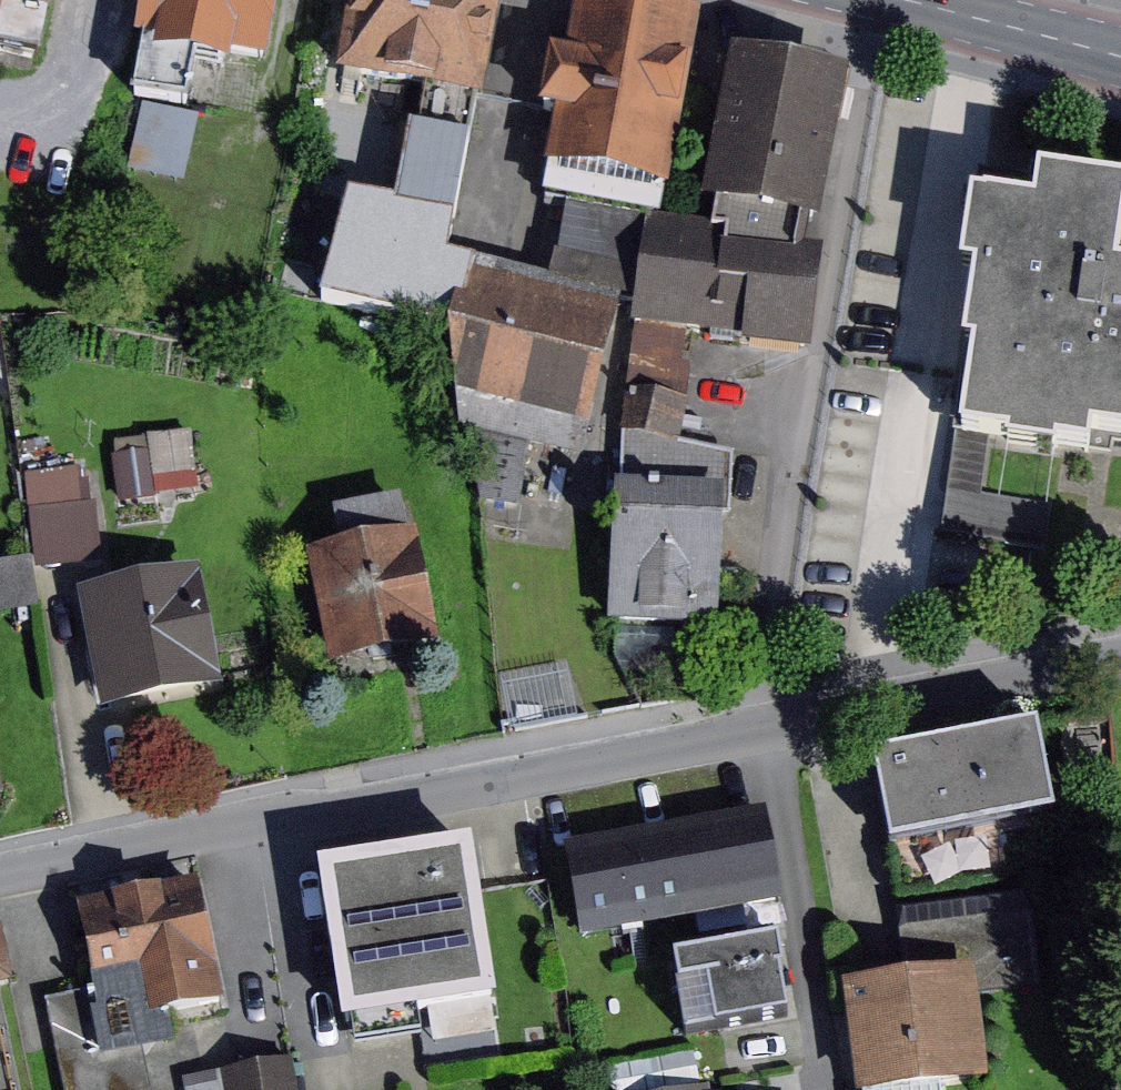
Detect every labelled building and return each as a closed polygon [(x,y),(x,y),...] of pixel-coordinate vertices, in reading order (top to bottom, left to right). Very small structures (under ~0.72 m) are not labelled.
[(62,0),(0,0),(0,19),(2,10),(57,20),(62,0)] [(155,42),(281,63),(292,0),(164,0),(155,42)] [(353,96),(493,114),(508,0),(366,0),(353,96)] [(683,199),(712,39),(598,18),(585,91),(556,85),(540,172),(683,199)] [(857,92),(742,68),(713,204),(828,228),(857,92)] [(458,260),(484,157),(418,140),(399,218),(355,207),(327,318),(460,352),(449,398),(599,436),(651,233),(577,214),(558,286),(458,260)] [(1050,153),(1042,187),(984,180),(977,247),(988,249),(978,324),(987,326),(977,410),(1024,417),(1023,426),(1066,431),(1067,424),(1100,428),(1101,412),(1120,413),(1120,163),(1050,153)] [(805,449),(787,270),(725,277),(722,248),(646,255),(658,380),(715,375),(723,460),(805,449)] [(201,425),(124,435),(131,489),(207,479),(201,425)] [(90,463),(42,467),(50,558),(115,553),(110,497),(93,498),(90,463)] [(730,494),(615,504),(627,647),(742,637),(730,494)] [(441,631),(431,545),(329,556),(343,676),(409,668),(405,635),(441,631)] [(0,555),(0,594),(1,604),(42,599),(37,550),(0,555)] [(228,675),(204,574),(100,589),(115,703),(228,675)] [(1048,826),(1030,735),(867,767),(884,858),(1048,826)] [(771,813),(562,848),(578,942),(787,907),(771,813)] [(470,853),(312,874),(333,1028),(491,1006),(470,853)] [(75,908),(92,991),(51,1000),(70,1089),(158,1089),(151,1054),(177,1048),(170,1013),(227,1001),(202,881),(75,908)] [(904,915),(912,984),(841,993),(854,1089),(958,1089),(958,1087),(992,1083),(980,994),(1052,986),(1042,899),(904,915)] [(772,949),(670,966),(683,1039),(785,1021),(772,949)] [(192,1078),(194,1089),(306,1089),(301,1061),(192,1078)]
